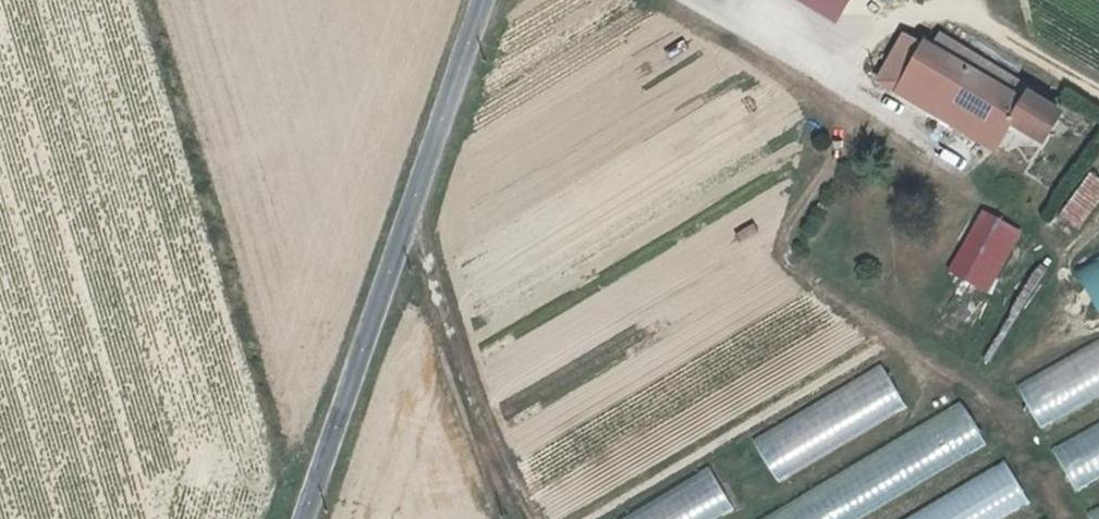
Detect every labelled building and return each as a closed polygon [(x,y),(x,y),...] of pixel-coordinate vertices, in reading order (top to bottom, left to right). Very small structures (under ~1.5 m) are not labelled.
[(948,46),(966,57),(973,43),(955,32),(948,46)] [(966,57),(948,46),(939,41),(906,91),(955,120),(964,107),(1013,135),(1026,115),(1055,132),(1071,107),(1040,89),(1043,85),(973,43),(966,57)] [(1078,229),(1098,199),(1098,177),(1088,170),(1057,215),(1078,229)] [(1012,270),(1030,241),(1000,221),(992,235),(982,248),(1012,270)] [(1072,268),(1095,312),(1098,310),(1098,254),(1072,268)] [(1001,384),(1015,411),(1016,411),(1025,428),(1098,391),(1098,335),(1001,384)] [(738,446),(763,489),(916,399),(891,357),(738,446)] [(748,518),(855,518),(997,443),(973,398),(748,518)] [(1070,488),(1098,473),(1098,416),(1047,443),(1070,488)] [(902,518),(1004,518),(1041,499),(1016,455),(902,518)] [(613,518),(716,518),(744,504),(721,461),(613,518)] [(1075,507),(1080,518),(1098,518),(1098,495),(1075,507)]
